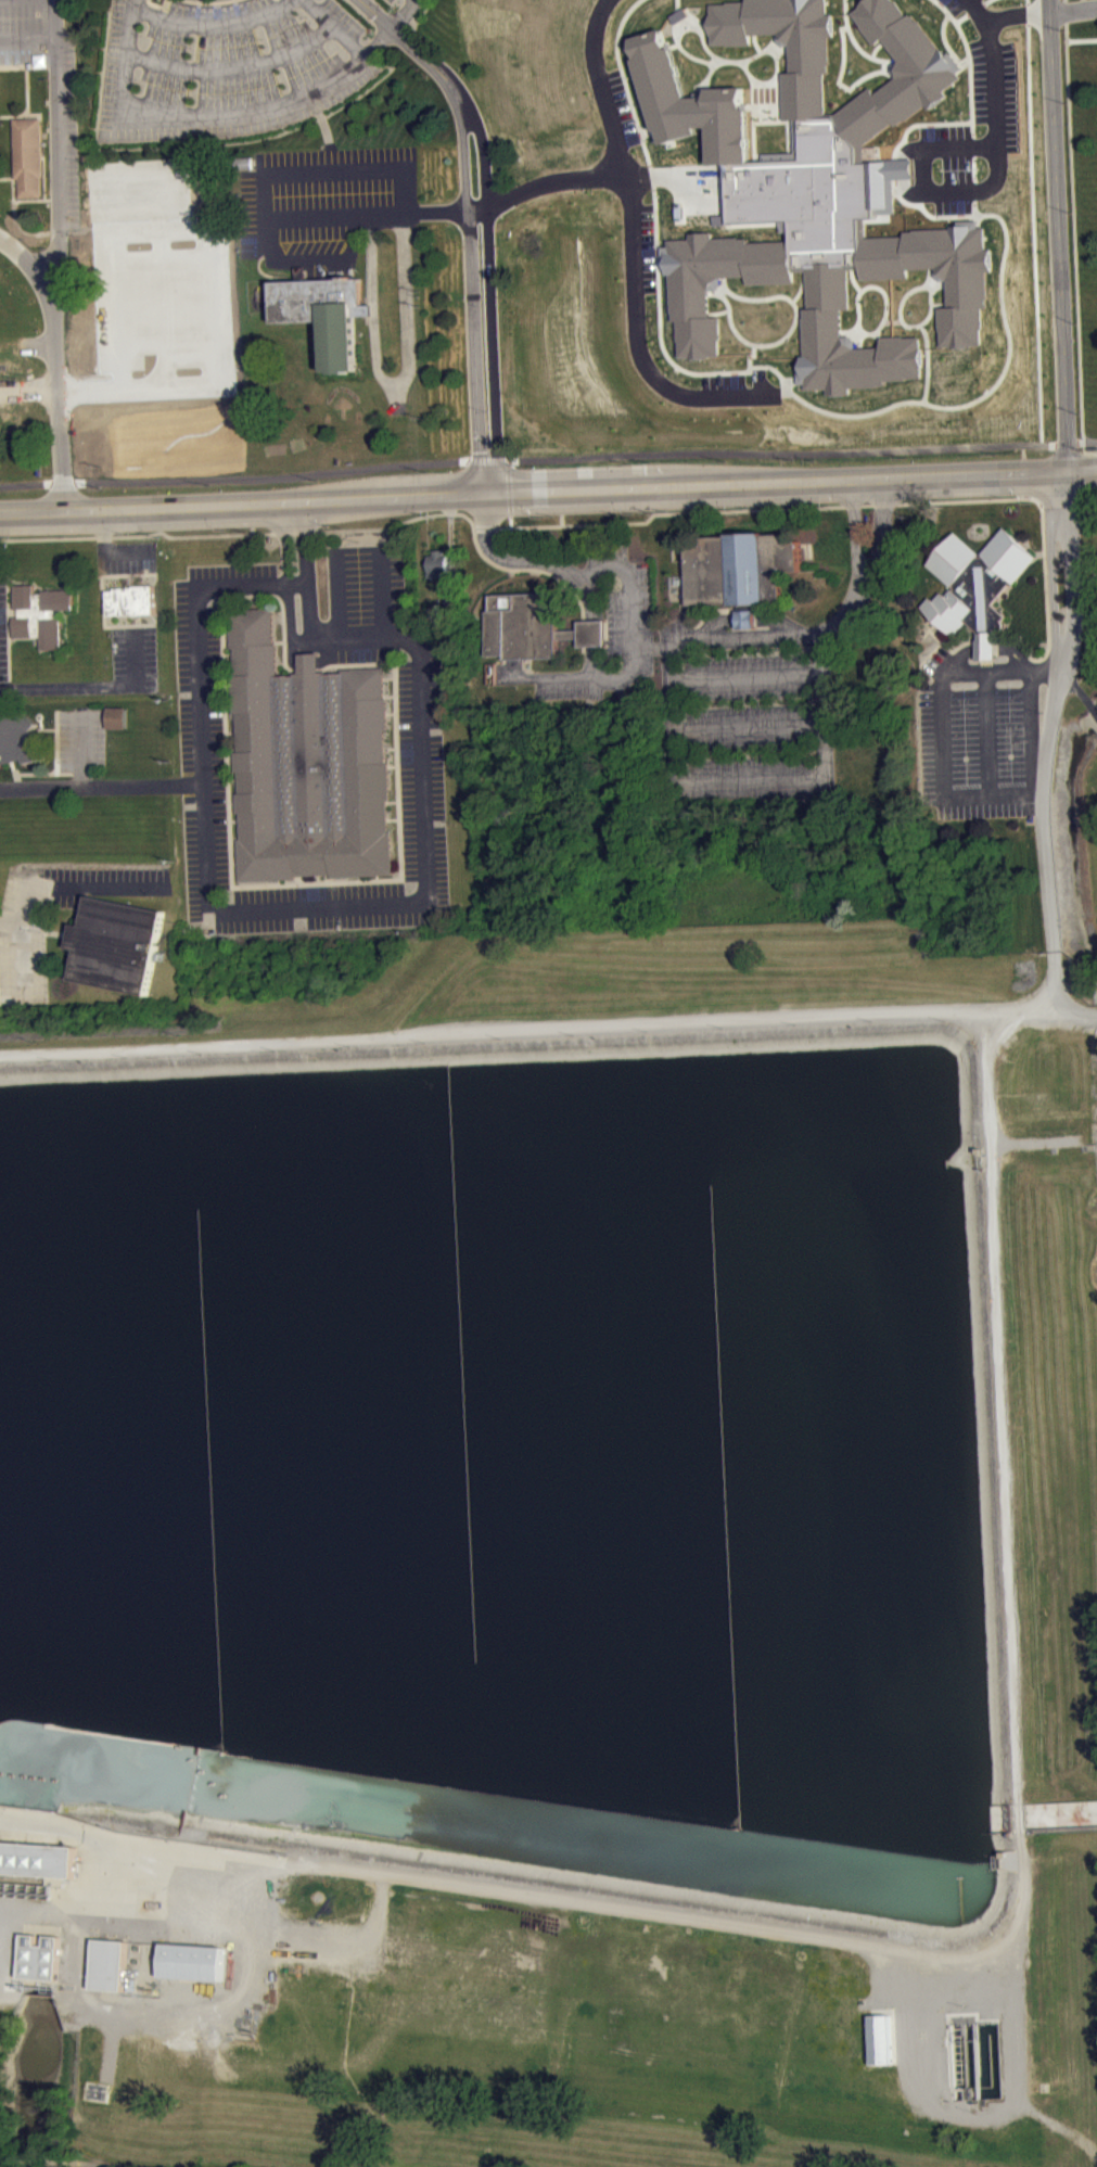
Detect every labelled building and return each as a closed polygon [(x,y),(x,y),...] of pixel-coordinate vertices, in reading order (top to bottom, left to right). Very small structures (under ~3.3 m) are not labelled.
[(15,118),(16,176),(20,176),(21,195),(41,195),(40,117),(15,118)] [(169,269),(170,290),(155,290),(155,294),(110,296),(109,271),(169,269)] [(272,280),(275,321),(322,320),(326,370),(332,370),(334,373),(348,373),(348,369),(357,369),(355,316),(374,316),(374,304),(363,304),(362,277),(272,280)] [(924,564),(955,532),(979,553),(1005,526),(1037,556),(1015,583),(1010,579),(991,603),(1004,615),(1000,620),(1002,622),(1003,624),(1002,627),(1000,628),(999,629),(996,629),(994,628),(992,627),(990,630),(991,638),(992,639),(992,641),(994,658),(974,659),(973,641),(973,639),(975,639),(975,632),(964,621),(951,636),(940,626),(917,604),(926,596),(930,600),(937,591),(942,595),(949,586),(924,564)] [(689,604),(689,600),(669,600),(669,575),(688,574),(687,536),(727,535),(727,532),(762,531),(762,533),(788,532),(798,532),(800,570),(781,571),(782,600),(765,600),(765,604),(756,604),(756,617),(757,625),(739,626),(739,617),(738,604),(729,604),(729,603),(689,604)] [(428,560),(429,585),(452,584),(451,559),(428,560)] [(15,584),(15,608),(21,608),(21,616),(15,616),(15,636),(42,636),(42,649),(63,649),(62,617),(56,617),(56,609),(74,609),(74,589),(43,589),(43,594),(35,594),(35,584),(15,584)] [(154,585),(155,612),(111,615),(109,591),(116,590),(116,587),(154,585)] [(492,594),(492,609),(487,609),(490,654),(507,654),(507,660),(561,655),(560,639),(582,638),(582,646),(594,646),(608,645),(608,619),(594,620),(585,620),(582,620),(582,628),(559,629),(558,591),(492,594)] [(231,609),(231,647),(233,647),(235,674),(233,674),(234,712),(238,712),(240,751),(237,751),(238,772),(240,772),(241,792),(238,792),(240,812),(241,814),(242,838),(241,838),(243,880),(298,878),(298,875),(329,875),(328,878),(396,874),(394,831),(391,831),(388,800),(392,800),(390,762),(387,762),(385,729),(388,729),(387,698),(384,697),(383,677),(384,666),(343,668),(343,672),(323,673),(323,670),(318,670),(318,651),(298,652),(299,668),(299,675),(278,675),(276,643),(273,643),(271,607),(231,609)] [(740,636),(758,635),(757,617),(740,618),(740,636)] [(110,706),(110,727),(128,728),(128,706),(110,706)] [(4,762),(12,761),(24,759),(26,763),(37,761),(50,757),(47,749),(42,741),(38,736),(34,729),(40,723),(26,712),(22,719),(16,716),(10,713),(2,712),(0,712),(0,762),(4,762)] [(90,894),(85,925),(75,922),(69,947),(79,949),(74,979),(150,995),(167,910),(90,894)] [(77,1876),(78,1846),(0,1841),(0,1871),(77,1876)] [(24,1934),(21,1976),(59,1979),(62,1936),(48,1935),(47,1945),(37,1943),(38,1934),(24,1934)] [(97,1938),(93,1988),(125,1990),(128,1940),(97,1938)] [(165,1942),(163,1976),(224,1980),(226,1946),(165,1942)] [(872,2015),(893,2014),(895,2063),(875,2064),(872,2015)] [(110,2092),(89,2088),(86,2105),(107,2109),(110,2092)]
